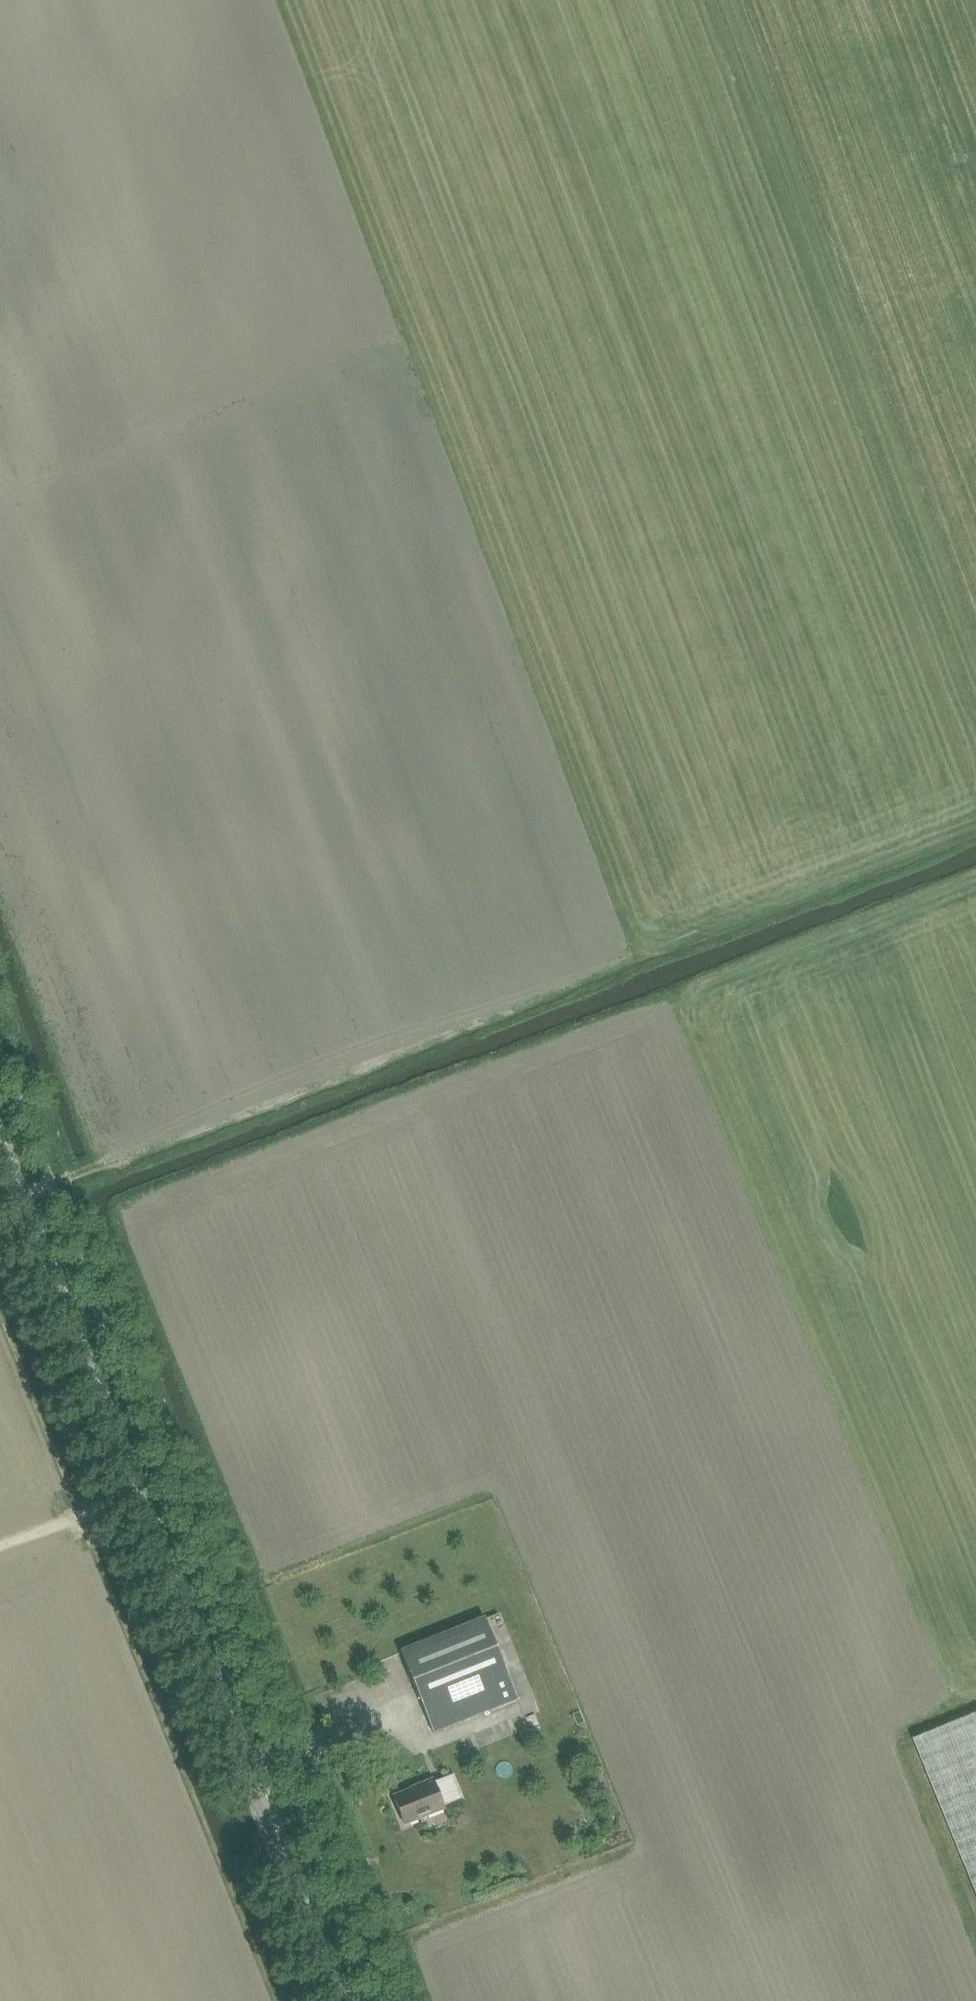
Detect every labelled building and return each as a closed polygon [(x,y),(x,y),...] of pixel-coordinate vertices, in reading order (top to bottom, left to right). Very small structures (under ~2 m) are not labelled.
[(484,1616),(400,1650),(433,1733),(518,1699),(484,1616)] [(915,1739),(975,1890),(975,1714),(915,1739)] [(393,1796),(404,1822),(443,1807),(433,1781),(393,1796)]
